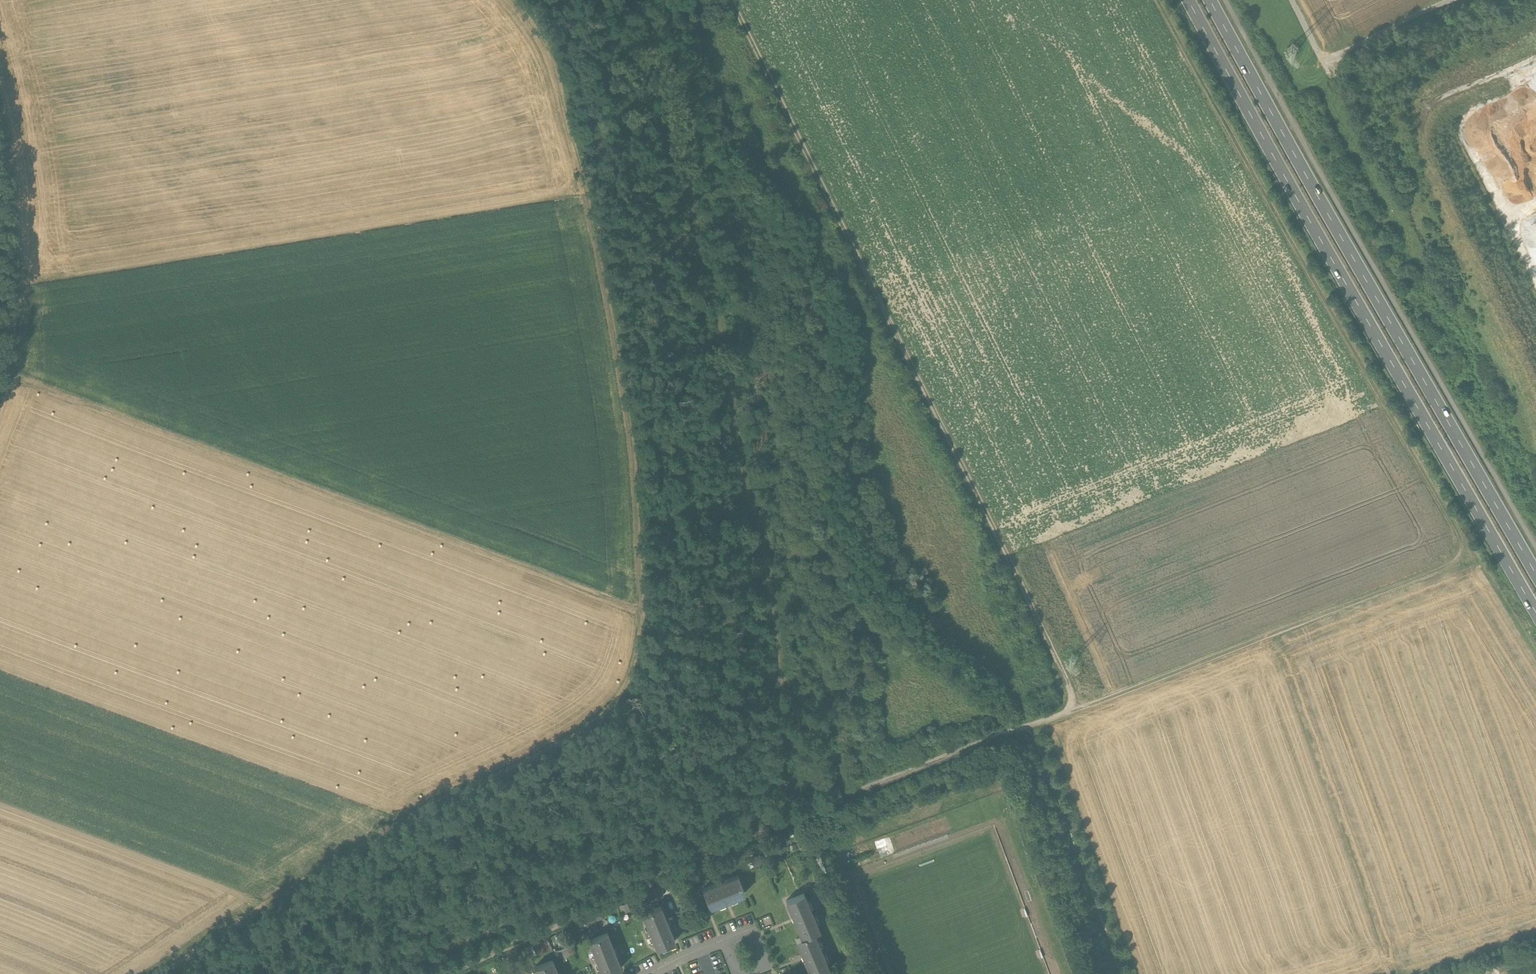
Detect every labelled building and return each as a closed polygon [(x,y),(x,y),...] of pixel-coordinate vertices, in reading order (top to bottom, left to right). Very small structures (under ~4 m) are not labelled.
[(1535,128),(1535,102),(1473,135),(1483,156),(1535,128)] [(750,859),(754,868),(763,865),(759,855),(750,859)] [(737,877),(703,891),(711,909),(744,895),(737,877)] [(660,886),(646,892),(650,902),(664,896),(660,886)] [(803,895),(787,902),(802,938),(813,933),(819,931),(803,895)] [(661,908),(644,915),(657,949),(675,942),(661,908)] [(796,941),(811,973),(817,973),(829,969),(813,933),(802,938),(796,941)] [(590,942),(603,973),(609,973),(622,968),(608,934),(590,942)] [(545,939),(536,944),(542,954),(551,949),(545,939)] [(562,960),(574,956),(571,947),(559,950),(562,960)] [(536,969),(538,973),(558,973),(553,962),(536,969)]
